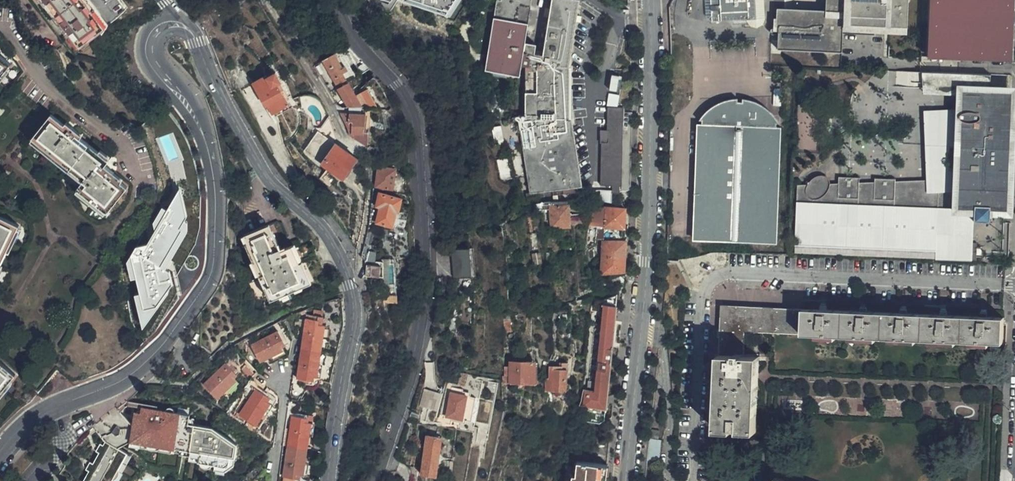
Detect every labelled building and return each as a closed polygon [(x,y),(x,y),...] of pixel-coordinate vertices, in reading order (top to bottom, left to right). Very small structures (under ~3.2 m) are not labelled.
[(118,0),(39,0),(44,6),(46,4),(62,27),(60,29),(65,37),(69,35),(77,46),(126,10),(118,0)] [(453,15),(462,0),(369,0),(377,5),(393,9),(398,1),(453,15)] [(485,74),(521,79),(520,115),(517,115),(518,118),(509,120),(511,136),(521,134),(529,194),(552,190),(553,197),(565,195),(564,188),(579,186),(568,116),(569,65),(580,0),(551,0),(543,56),(524,53),(532,0),(496,0),(485,74)] [(757,0),(711,0),(712,21),(746,19),(758,19),(757,0)] [(758,19),(746,19),(751,27),(758,28),(763,26),(765,18),(764,0),(757,0),(758,19)] [(826,10),(777,9),(777,48),(841,52),(843,32),(908,35),(908,0),(826,0),(826,10)] [(929,25),(928,57),(980,59),(1012,60),(1013,8),(1014,8),(1014,0),(930,0),(929,25)] [(9,66),(12,62),(0,51),(0,78),(9,66)] [(342,65),(335,52),(323,58),(337,87),(347,81),(343,73),(348,70),(345,64),(342,65)] [(934,73),(916,72),(915,83),(933,84),(934,73)] [(264,105),(265,107),(267,106),(272,115),(288,106),(276,84),(279,82),(273,73),(265,78),(264,76),(251,84),(258,97),(264,105)] [(951,74),(934,73),(933,84),(933,90),(924,90),(924,96),(957,97),(1001,99),(1001,91),(991,91),(980,90),(980,86),(962,85),(962,74),(951,74)] [(977,75),(962,74),(962,85),(980,86),(980,90),(991,91),(991,75),(977,75)] [(361,106),(347,81),(337,87),(348,106),(360,106),(361,106)] [(620,92),(620,84),(611,84),(610,92),(620,92)] [(1007,128),(1011,128),(1013,99),(1001,99),(957,97),(957,113),(958,113),(960,113),(962,111),(964,111),(967,110),(969,110),(972,110),(975,111),(977,112),(978,112),(1000,112),(1000,117),(1001,118),(1004,119),(1005,120),(1006,122),(1007,124),(1007,126),(1007,128)] [(707,126),(702,125),(698,125),(695,199),(697,200),(695,240),(773,244),(775,203),(777,203),(781,129),(772,129),(772,119),(771,117),(770,116),(768,115),(766,113),(764,112),(762,110),(760,109),(758,108),(756,107),(754,106),(752,105),(751,105),(749,104),(748,104),(747,103),(747,107),(734,107),(734,103),(733,103),(732,103),(731,103),(729,104),(727,105),(725,105),(723,106),(721,107),(719,108),(716,109),(714,111),(712,112),(711,113),(709,114),(708,116),(707,126)] [(631,158),(631,115),(624,115),(624,107),(609,106),(608,130),(602,130),(601,142),(611,142),(610,163),(602,163),(601,184),(613,185),(613,192),(620,192),(621,190),(630,191),(630,179),(631,158)] [(984,192),(1013,191),(1011,128),(1007,128),(1007,126),(1007,124),(1006,122),(1005,120),(1004,119),(1001,118),(1000,117),(1000,112),(978,112),(977,112),(975,111),(972,110),(969,110),(967,110),(964,111),(962,111),(960,113),(958,113),(957,113),(931,114),(933,181),(933,193),(895,194),(895,182),(895,180),(875,179),(875,182),(874,195),(858,195),(859,183),(859,179),(838,178),(838,183),(837,196),(823,196),(824,195),(827,193),(828,190),(830,188),(830,186),(830,184),(829,180),(826,176),(820,175),(814,176),(810,178),(807,181),(806,184),(796,184),(794,238),(809,239),(808,243),(936,248),(935,260),(978,262),(978,243),(972,242),(973,221),(989,222),(990,206),(984,206),(984,192)] [(350,135),(355,138),(355,134),(364,134),(364,131),(365,124),(365,114),(357,113),(349,113),(348,113),(340,112),(345,121),(347,125),(348,129),(350,135)] [(81,138),(51,114),(33,137),(51,151),(84,178),(78,187),(109,211),(128,186),(105,167),(110,160),(81,138)] [(364,134),(355,134),(355,138),(359,141),(366,146),(367,146),(368,134),(364,134)] [(345,177),(358,157),(337,143),(324,163),(345,177)] [(383,187),(382,190),(393,192),(397,169),(381,166),(377,185),(383,187)] [(138,291),(141,333),(173,285),(171,259),(189,233),(186,197),(190,191),(189,179),(194,178),(188,175),(193,168),(172,170),(173,180),(182,186),(168,207),(164,207),(155,221),(156,231),(147,243),(137,244),(128,258),(130,277),(138,277),(139,290),(138,291)] [(933,193),(933,181),(895,182),(895,194),(933,193)] [(874,195),(875,182),(859,183),(858,195),(874,195)] [(838,183),(830,184),(830,186),(830,188),(828,190),(827,193),(824,195),(823,196),(837,196),(838,183)] [(396,225),(402,198),(381,194),(379,206),(382,207),(379,222),(396,225)] [(569,225),(569,201),(549,202),(548,203),(542,204),(542,207),(551,207),(552,226),(563,225),(569,225)] [(612,239),(627,239),(628,227),(625,227),(626,208),(592,208),(592,226),(605,226),(614,226),(614,228),(596,229),(596,240),(612,239)] [(19,224),(0,215),(0,265),(19,224)] [(273,300),(327,276),(312,240),(294,248),(293,245),(281,251),(274,236),(272,236),(267,226),(244,237),(246,240),(252,255),(249,256),(260,281),(263,279),(273,300)] [(603,259),(625,257),(626,242),(621,243),(603,243),(603,259)] [(472,274),(471,262),(469,246),(460,247),(452,248),(454,275),(472,274)] [(624,272),(625,257),(603,259),(602,275),(617,273),(624,272)] [(373,268),(373,278),(387,276),(386,267),(373,268)] [(584,388),(581,400),(580,405),(579,418),(586,422),(599,424),(602,422),(604,421),(605,409),(612,348),(613,341),(617,306),(618,294),(593,307),(592,318),(590,339),(588,354),(587,369),(585,379),(584,388)] [(1002,344),(1003,318),(988,317),(988,310),(980,310),(980,317),(956,316),(948,315),(948,309),(940,308),(940,315),(911,314),(907,314),(907,307),(900,307),(900,313),(873,312),(868,312),(868,305),(861,305),(860,312),(827,311),(827,303),(821,303),(820,310),(779,309),(742,307),(722,306),(720,339),(718,389),(716,423),(716,432),(733,433),(734,429),(739,429),(739,433),(756,434),(758,399),(759,357),(745,356),(746,333),(766,334),(827,337),(866,338),(904,340),(1002,344)] [(711,334),(720,334),(720,309),(711,309),(711,334)] [(533,335),(556,335),(556,315),(533,315),(533,335)] [(311,320),(306,350),(324,353),(328,326),(320,325),(321,321),(311,320)] [(284,350),(281,344),(285,342),(280,332),(253,345),(261,362),(284,350)] [(718,368),(718,342),(710,342),(710,368),(718,368)] [(324,353),(306,350),(301,379),(312,381),(312,376),(320,377),(324,353)] [(16,375),(0,362),(0,394),(16,375)] [(216,396),(235,380),(230,374),(233,371),(225,362),(203,382),(216,396)] [(535,383),(535,363),(510,364),(510,383),(535,383)] [(553,370),(553,392),(566,391),(566,369),(553,370)] [(420,422),(437,425),(442,389),(425,387),(420,422)] [(271,404),(265,399),(267,395),(258,389),(254,394),(241,414),(257,425),(271,404)] [(462,394),(455,394),(450,393),(448,417),(463,419),(466,395),(462,394)] [(466,395),(463,419),(472,420),(475,396),(466,395)] [(135,418),(112,410),(102,418),(108,443),(119,450),(133,442),(135,418)] [(295,418),(289,447),(308,450),(311,425),(313,425),(314,416),(304,415),(304,419),(295,418)] [(136,416),(135,418),(133,442),(134,442),(174,447),(182,448),(192,450),(191,456),(200,457),(200,462),(216,464),(226,466),(229,462),(231,455),(235,455),(237,443),(208,434),(185,430),(186,423),(136,416)] [(436,475),(442,437),(427,435),(421,473),(436,475)] [(647,462),(660,463),(662,441),(649,439),(648,457),(647,462)] [(608,458),(609,441),(593,440),(590,464),(598,465),(607,465),(608,458)] [(174,447),(134,442),(133,448),(173,453),(174,447)] [(108,443),(105,448),(101,455),(96,464),(91,472),(87,480),(114,480),(128,455),(119,450),(108,443)] [(289,447),(284,480),(295,480),(296,473),(303,475),(308,450),(289,447)] [(128,455),(114,480),(121,480),(133,457),(128,455)] [(234,465),(235,455),(231,455),(229,462),(226,466),(216,464),(215,470),(228,472),(234,465)] [(607,465),(598,465),(590,464),(577,463),(565,461),(563,480),(605,480),(607,465)] [(260,473),(258,471),(253,467),(243,477),(247,480),(253,480),(260,473)]
